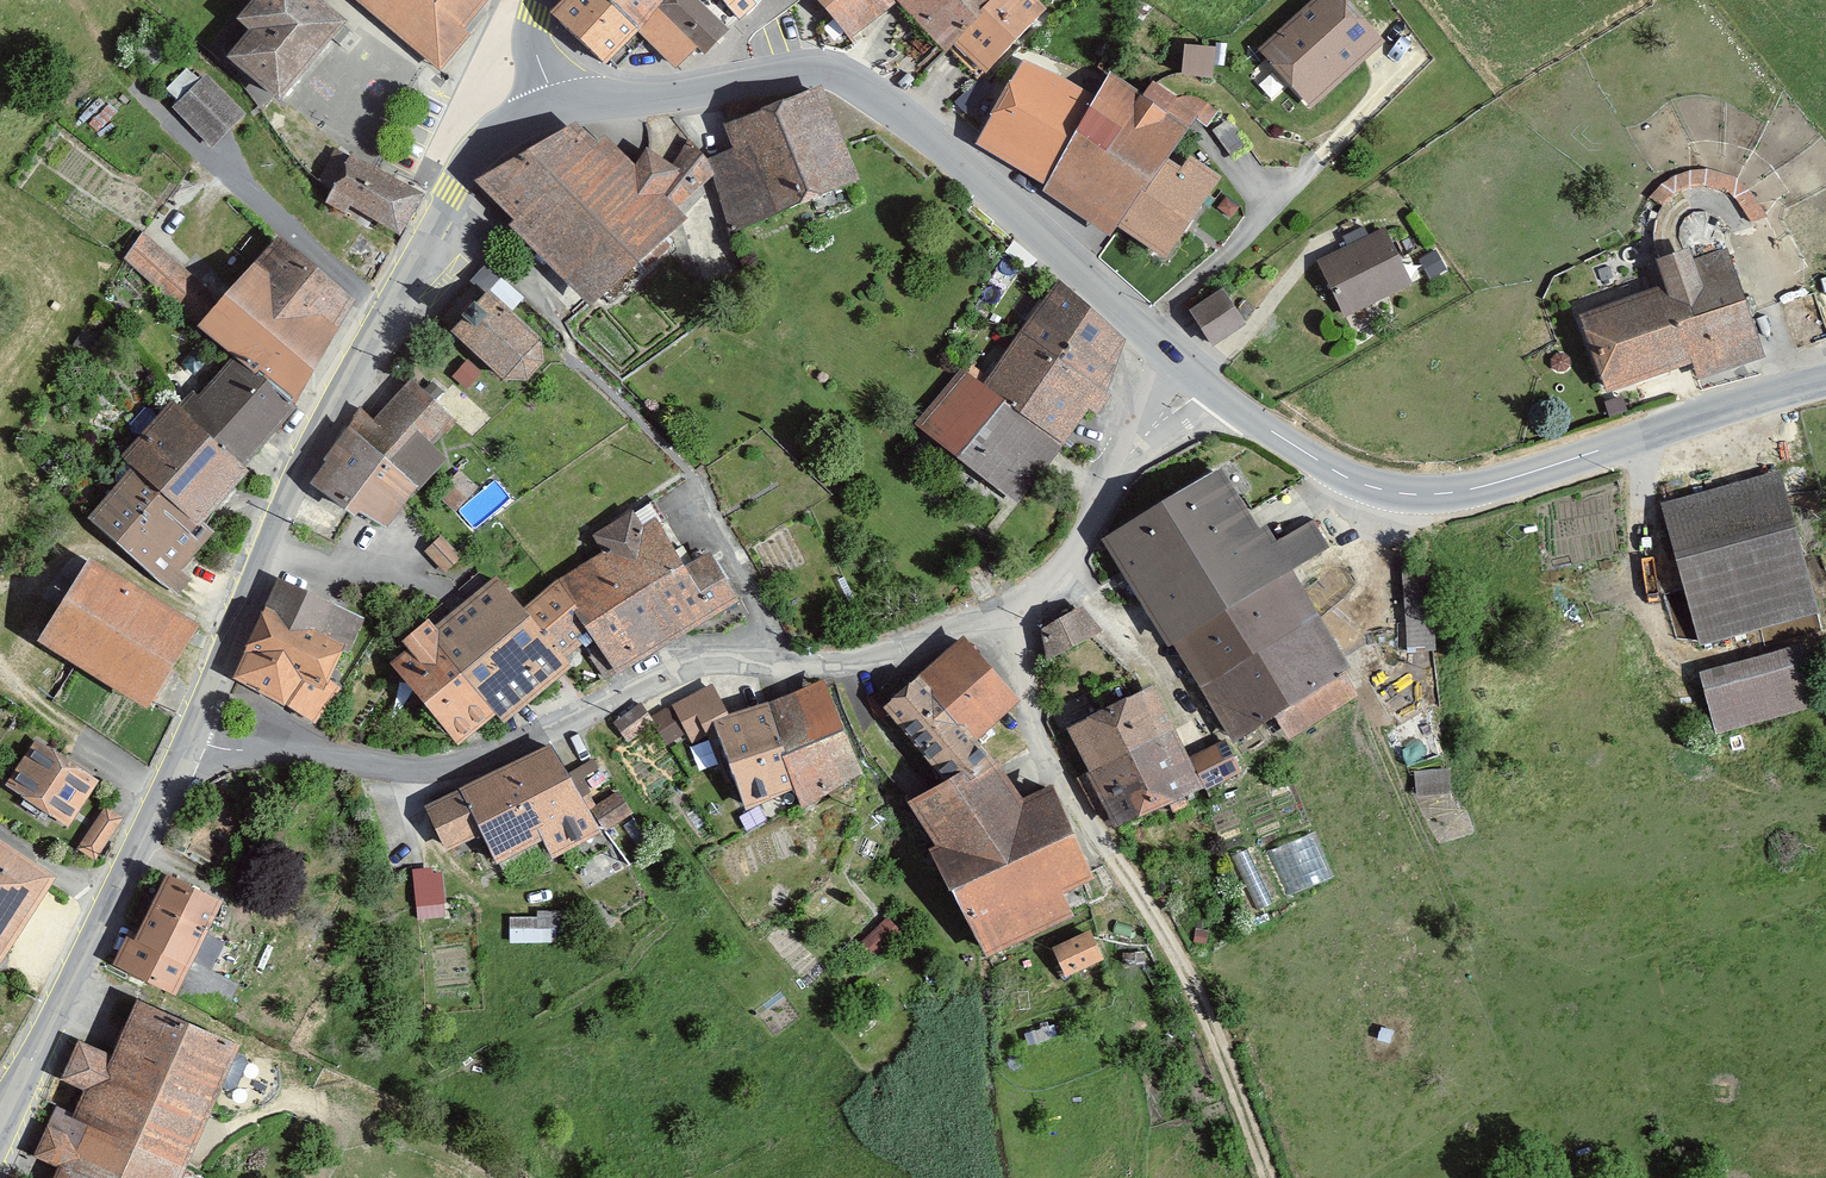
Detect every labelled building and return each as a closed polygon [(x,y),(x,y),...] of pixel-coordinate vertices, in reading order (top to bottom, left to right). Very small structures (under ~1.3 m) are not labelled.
[(309,0),(262,0),(237,30),(252,42),(228,69),(279,112),(288,102),(347,34),(309,0)] [(363,12),(441,77),(472,41),(466,35),(496,0),(348,0),(363,12)] [(551,23),(606,76),(642,40),(675,76),(698,58),(705,65),(731,38),(725,33),(736,24),(739,28),(757,11),(748,4),(753,0),(572,0),(551,23)] [(1033,0),(805,0),(851,47),(897,9),(949,64),(957,55),(986,81),(1047,16),(1033,0)] [(1341,0),(1319,0),(1258,56),(1312,114),(1384,46),(1341,0)] [(1216,53),(1185,51),(1182,81),(1213,85),(1216,53)] [(1054,82),(1022,72),(977,152),(1047,193),(1042,200),(1110,246),(1117,236),(1167,270),(1221,186),(1190,165),(1182,178),(1170,171),(1197,125),(1207,132),(1219,112),(1198,98),(1192,97),(1185,97),(1181,100),(1176,104),(1154,89),(1146,102),(1110,78),(1097,104),(1054,82)] [(246,119),(206,79),(176,111),(209,154),(246,119)] [(853,178),(820,93),(728,129),(735,151),(711,161),(715,171),(732,225),(853,178)] [(597,136),(576,115),(475,173),(515,213),(509,219),(591,301),(687,211),(679,203),(715,171),(711,161),(690,134),(672,160),(647,142),(636,160),(605,129),(597,136)] [(1251,147),(1230,120),(1213,133),(1232,160),(1251,147)] [(425,189),(349,148),(327,194),(326,197),(346,209),(351,202),(402,231),(425,189)] [(1239,209),(1226,199),(1217,211),(1231,222),(1239,209)] [(1414,280),(1385,225),(1318,258),(1345,315),(1414,280)] [(216,293),(144,228),(124,257),(196,320),(198,317),(216,293)] [(356,293),(279,229),(216,293),(198,317),(236,351),(293,397),(356,293)] [(1699,376),(1767,353),(1728,244),(1695,254),(1691,242),(1657,253),(1666,282),(1580,311),(1607,389),(1693,358),(1699,376)] [(1108,387),(1126,334),(1058,275),(985,378),(961,365),(914,420),(1017,502),(1089,405),(1098,411),(1111,390),(1108,387)] [(466,306),(450,324),(503,373),(527,375),(545,355),(542,330),(488,282),(481,291),(476,286),(461,302),(466,306)] [(1246,319),(1223,283),(1190,305),(1213,341),(1246,319)] [(293,397),(236,351),(187,405),(173,394),(120,452),(133,460),(88,512),(178,593),(193,575),(183,566),(216,527),(204,517),(250,465),(246,461),(297,400),(293,397)] [(482,370),(468,357),(452,375),(466,388),(482,370)] [(453,411),(411,374),(373,414),(360,403),(324,453),(326,455),(311,477),(356,509),(360,504),(387,523),(416,484),(418,487),(448,453),(431,436),(453,411)] [(1173,638),(1233,738),(1276,711),(1290,737),(1359,692),(1346,667),(1351,664),(1294,565),(1330,545),(1314,517),(1278,535),(1267,519),(1260,522),(1222,463),(1103,534),(1168,641),(1173,638)] [(479,486),(460,469),(438,495),(456,512),(479,486)] [(1783,470),(1662,501),(1701,645),(1819,612),(1783,470)] [(643,520),(634,506),(593,531),(602,548),(558,575),(528,602),(497,571),(436,622),(429,614),(402,636),(409,643),(393,659),(459,738),(497,709),(503,718),(573,661),(567,652),(582,640),(606,678),(740,595),(710,546),(688,559),(656,512),(643,520)] [(462,556),(441,532),(424,549),(445,571),(462,556)] [(200,615),(91,550),(37,631),(149,701),(200,615)] [(1402,559),(1408,650),(1435,650),(1429,558),(1402,559)] [(365,613),(278,572),(234,672),(285,700),(316,721),(341,686),(329,674),(342,647),(348,650),(365,613)] [(1047,657),(1104,631),(1081,603),(1038,625),(1047,657)] [(886,698),(884,700),(891,708),(943,768),(962,759),(969,769),(998,753),(980,733),(1021,691),(964,632),(886,698)] [(1802,643),(1701,670),(1715,728),(1815,703),(1802,643)] [(863,766),(824,674),(730,711),(713,681),(652,713),(656,721),(667,743),(688,732),(693,742),(708,733),(727,781),(737,779),(745,804),(794,783),(802,803),(863,766)] [(1190,753),(1154,683),(1067,724),(1090,766),(1078,775),(1109,823),(1242,770),(1227,736),(1190,753)] [(884,700),(886,698),(878,689),(867,699),(880,716),(891,708),(884,700)] [(627,739),(656,721),(642,701),(613,721),(627,739)] [(6,782),(69,823),(98,777),(36,737),(6,782)] [(591,806),(552,740),(425,801),(446,846),(483,830),(498,859),(544,837),(553,855),(633,812),(619,789),(591,806)] [(1024,793),(998,753),(969,769),(962,759),(943,768),(908,797),(990,950),(1074,909),(1064,884),(1095,870),(1052,777),(1024,793)] [(1448,768),(1416,770),(1417,795),(1451,793),(1448,768)] [(77,846),(95,858),(123,815),(107,803),(77,846)] [(0,836),(0,958),(52,871),(0,836)] [(222,892),(169,867),(136,930),(130,926),(114,962),(229,1013),(240,984),(193,957),(222,892)] [(444,867),(413,870),(416,906),(447,902),(444,867)] [(512,939),(561,939),(561,910),(512,910),(512,939)] [(902,930),(888,916),(859,942),(875,955),(902,930)] [(1105,955),(1090,928),(1055,943),(1066,971),(1105,955)] [(138,994),(112,1049),(78,1037),(63,1076),(83,1084),(74,1109),(55,1102),(34,1152),(58,1163),(53,1177),(181,1177),(241,1035),(230,1031),(138,994)]
